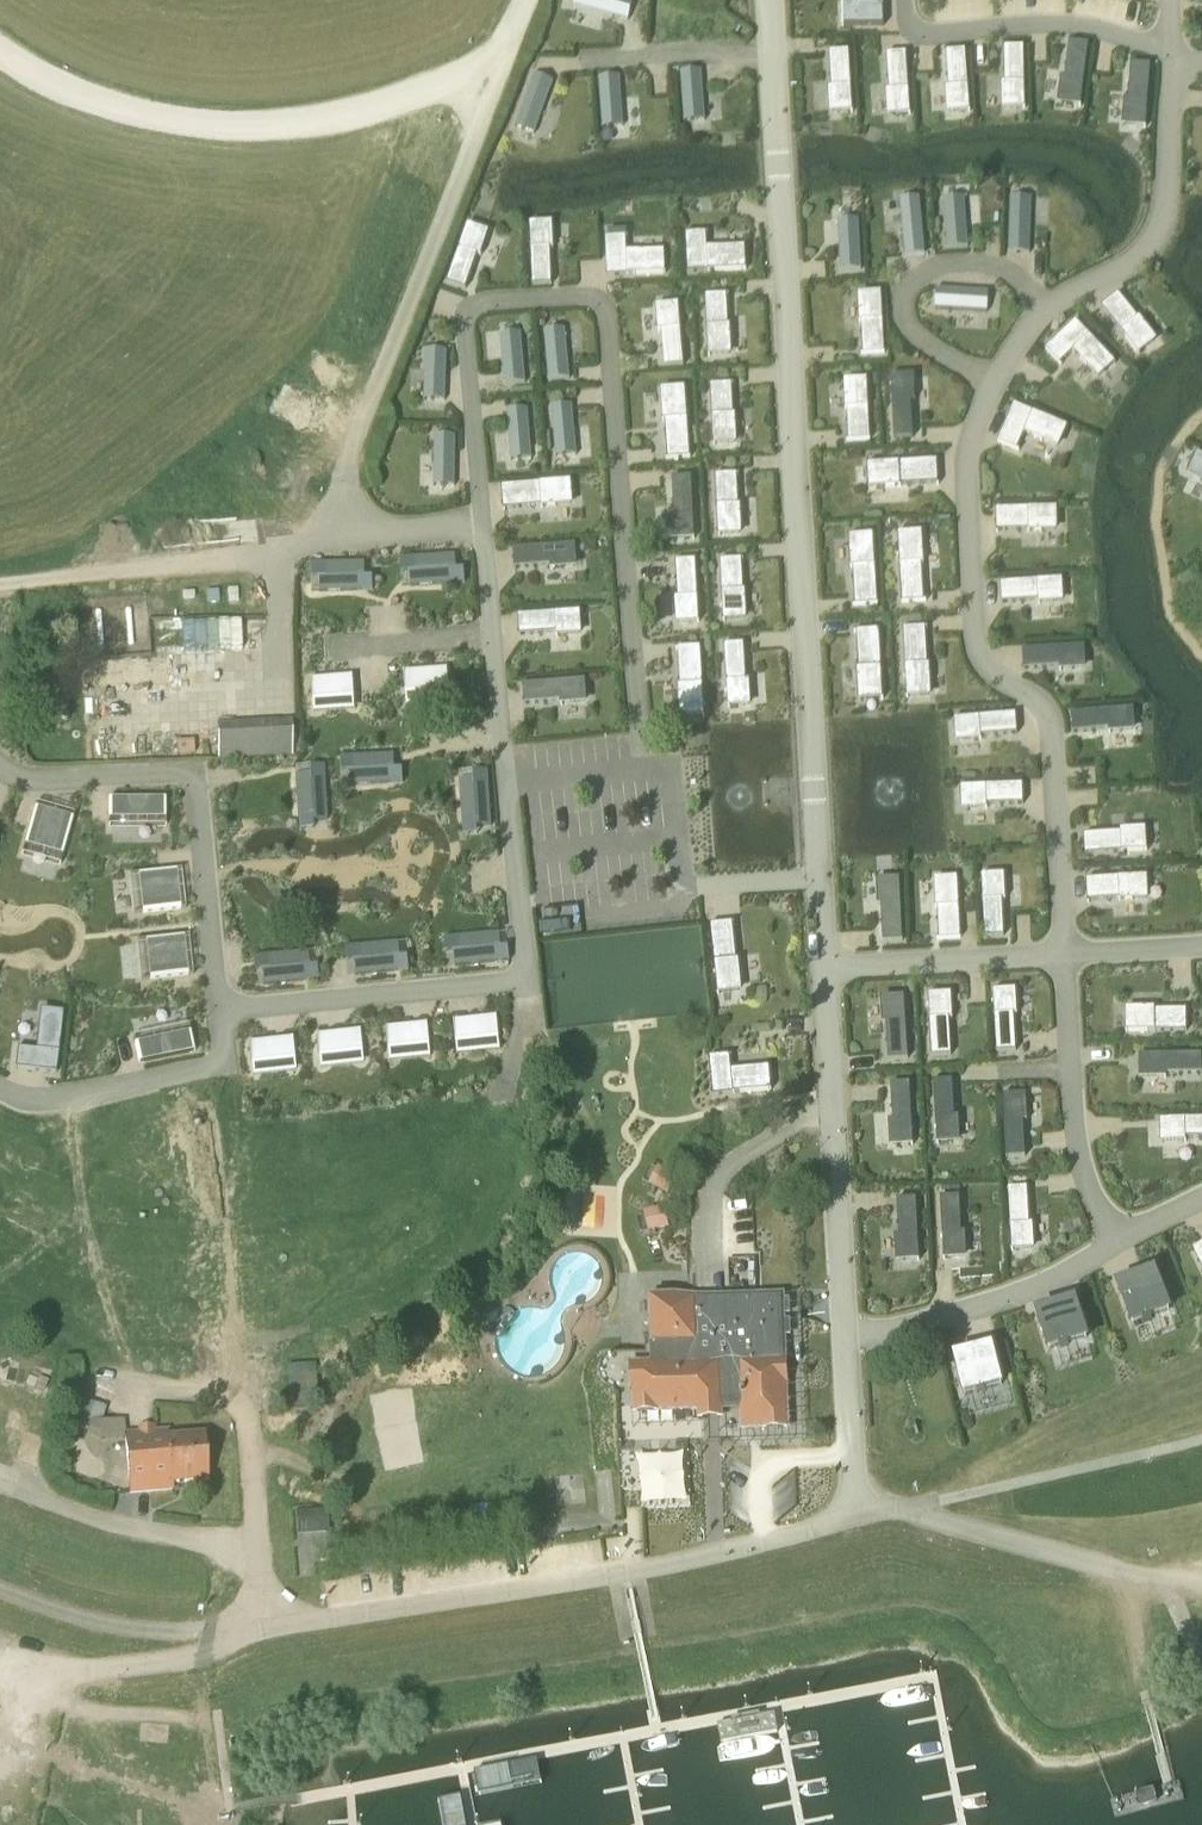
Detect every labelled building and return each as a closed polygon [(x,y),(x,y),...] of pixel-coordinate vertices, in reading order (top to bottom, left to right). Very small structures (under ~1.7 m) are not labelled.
[(576,7),(627,21),(633,1),(628,0),(578,0),(576,7)] [(842,6),(843,27),(884,26),(883,0),(864,0),(864,6),(842,6)] [(1063,79),(1060,103),(1081,105),(1088,45),(1068,43),(1064,80),(1063,79)] [(1005,84),(1003,84),(1004,108),(1025,107),(1023,47),(1003,48),(1005,84)] [(965,51),(946,53),(948,89),(947,89),(949,112),(969,111),(965,51)] [(849,52),(829,53),(832,89),(830,89),(831,113),(852,112),(849,52)] [(905,54),(886,55),(889,91),(887,91),(889,115),(910,113),(905,54)] [(1126,101),(1124,124),(1145,126),(1150,66),(1131,64),(1128,101),(1126,101)] [(701,71),(680,73),(683,120),(704,119),(701,71)] [(533,75),(515,125),(534,132),(553,82),(533,75)] [(619,77),(598,79),(602,126),(622,124),(619,77)] [(964,200),(943,202),(947,249),(967,248),(964,200)] [(1010,200),(1008,253),(1029,254),(1030,201),(1010,200)] [(919,201),(899,203),(904,257),(924,255),(919,201)] [(858,223),(838,224),(841,271),(861,270),(858,223)] [(550,226),(530,227),(532,286),(551,285),(550,249),(551,248),(550,226)] [(467,228),(447,284),(465,290),(477,255),(478,255),(486,234),(467,228)] [(608,239),(605,239),(607,277),(662,275),(661,254),(645,255),(645,253),(626,253),(625,238),(626,238),(626,231),(608,231),(608,239)] [(706,234),(686,235),(687,273),(746,270),(744,248),(707,250),(706,234)] [(936,290),(935,310),(984,313),(985,293),(936,290)] [(1117,294),(1100,307),(1135,353),(1152,340),(1144,330),(1146,329),(1137,317),(1136,319),(1117,294)] [(726,296),(706,297),(709,354),(730,353),(729,341),(731,341),(731,327),(728,327),(726,296)] [(861,309),(858,309),(859,323),(861,323),(863,354),(884,353),(881,296),(860,297),(861,309)] [(678,307),(658,308),(660,331),(661,331),(664,368),(683,366),(678,307)] [(1076,322),(1046,350),(1060,365),(1075,351),(1083,359),(1081,361),(1087,368),(1089,366),(1099,378),(1114,364),(1076,322)] [(565,332),(545,334),(549,381),(569,379),(565,332)] [(520,336),(499,337),(503,385),(524,383),(520,336)] [(426,351),(424,398),(444,399),(446,351),(426,351)] [(911,379),(892,379),(895,439),(913,438),(911,402),(912,402),(911,379)] [(847,395),(845,395),(845,410),(847,410),(849,441),(870,440),(867,382),(846,383),(847,395)] [(731,385),(710,386),(714,444),(734,443),(734,430),(736,430),(735,416),(733,416),(731,385)] [(665,406),(662,406),(663,422),(665,422),(667,460),(690,458),(686,391),(664,392),(665,406)] [(572,405),(551,407),(556,455),(576,453),(572,405)] [(1014,406),(998,443),(1017,451),(1025,432),(1035,437),(1034,439),(1042,442),(1043,440),(1058,446),(1066,428),(1014,406)] [(527,409),(507,411),(511,458),(531,456),(527,409)] [(434,436),(434,484),(454,484),(455,437),(434,436)] [(1191,474),(1201,479),(1201,457),(1200,456),(1191,474)] [(936,461),(869,465),(871,487),(884,486),(884,488),(900,487),(900,485),(938,483),(936,461)] [(737,475),(716,476),(719,534),(740,533),(739,521),(741,521),(741,506),(738,507),(737,475)] [(674,515),(673,515),(674,539),(695,538),(691,478),(673,479),(674,515)] [(569,482),(502,487),(503,509),(541,506),(542,508),(557,507),(557,505),(571,504),(569,482)] [(1054,509),(996,510),(997,531),(1028,530),(1028,532),(1043,532),(1043,530),(1055,530),(1054,509)] [(919,535),(898,536),(902,603),(923,601),(921,564),(923,564),(922,548),(920,548),(919,535)] [(852,552),(850,552),(851,568),(853,568),(855,606),(877,604),(873,537),(851,539),(852,552)] [(573,546),(514,550),(515,569),(551,566),(551,568),(575,567),(573,546)] [(416,573),(409,573),(410,587),(451,584),(450,571),(456,570),(455,555),(415,558),(416,573)] [(741,560),(721,561),(723,619),(744,618),(743,606),(746,606),(745,592),(743,592),(742,592),(741,560)] [(695,561),(676,562),(678,598),(677,598),(678,621),(699,620),(695,561)] [(325,578),(318,578),(318,592),(359,592),(359,578),(365,578),(365,563),(325,563),(325,578)] [(1059,580),(1000,585),(1002,603),(1038,601),(1038,602),(1061,600),(1059,580)] [(578,612),(519,617),(520,636),(556,633),(556,635),(579,633),(578,612)] [(925,627),(903,629),(907,696),(928,694),(927,681),(930,681),(929,665),(927,666),(925,627)] [(859,669),(856,669),(857,685),(860,685),(861,699),(883,697),(879,630),(856,631),(859,669)] [(241,632),(241,647),(260,647),(261,632),(241,632)] [(744,645),(726,646),(729,705),(749,704),(748,681),(746,681),(744,645)] [(680,686),(678,686),(679,702),(681,702),(682,716),(704,715),(701,647),(678,648),(680,686)] [(1082,647),(1022,651),(1024,669),(1059,667),(1059,669),(1083,668),(1082,647)] [(447,668),(404,672),(406,692),(449,689),(447,668)] [(353,676),(310,679),(311,699),(354,696),(353,676)] [(43,705),(25,707),(27,726),(45,724),(45,723),(67,721),(63,680),(41,682),(43,705)] [(583,681),(523,686),(525,705),(560,702),(561,704),(584,702),(583,681)] [(272,757),(270,708),(255,709),(256,758),(272,757)] [(1131,710),(1072,714),(1073,733),(1108,730),(1108,732),(1132,731),(1131,710)] [(1015,715),(956,720),(958,740),(981,738),(981,737),(1017,734),(1015,715)] [(254,723),(217,725),(218,760),(255,758),(254,723)] [(355,772),(348,772),(348,786),(389,784),(388,770),(395,770),(394,755),(354,757),(355,772)] [(310,775),(295,776),(297,816),(312,815),(312,822),(326,821),(324,781),(311,781),(310,775)] [(474,780),(460,781),(463,821),(476,820),(477,827),(492,826),(489,786),(474,787),(474,780)] [(1022,786),(963,788),(964,808),(987,807),(987,806),(1023,804),(1022,786)] [(169,800),(108,800),(108,820),(169,820),(169,800)] [(35,808),(24,846),(62,856),(72,819),(35,808)] [(1120,833),(1084,835),(1085,855),(1144,851),(1143,831),(1120,832),(1120,833)] [(176,871),(138,875),(142,913),(180,909),(176,871)] [(1002,877),(982,878),(985,937),(1003,936),(1002,900),(1003,900),(1002,877)] [(1145,877),(1086,880),(1087,901),(1119,900),(1119,902),(1134,901),(1134,899),(1146,898),(1145,877)] [(937,893),(935,894),(935,908),(937,908),(939,939),(960,938),(957,880),(936,881),(937,893)] [(900,881),(879,882),(880,906),(881,906),(883,942),(903,941),(900,881)] [(0,887),(0,908),(12,908),(11,887),(0,887)] [(732,922),(710,924),(717,992),(739,990),(737,976),(740,976),(738,960),(736,960),(732,922)] [(461,951),(454,952),(455,966),(495,962),(494,949),(501,948),(499,933),(459,937),(461,951)] [(183,937),(145,942),(150,980),(187,975),(183,937)] [(360,961),(353,962),(354,976),(395,972),(393,958),(400,958),(399,943),(359,946),(360,961)] [(269,970),(262,971),(263,985),(304,981),(302,968),(309,967),(308,952),(268,956),(269,970)] [(397,962),(397,979),(446,980),(447,963),(397,962)] [(1014,992),(994,993),(997,1053),(1016,1052),(1014,1015),(1015,1015),(1014,992)] [(949,996),(929,997),(932,1056),(951,1056),(949,1019),(950,1019),(949,996)] [(905,999),(884,1000),(885,1023),(886,1023),(888,1060),(908,1059),(905,999)] [(1155,1008),(1126,1009),(1127,1033),(1186,1031),(1186,1010),(1155,1011),(1155,1008)] [(41,1011),(36,1050),(17,1048),(15,1068),(56,1073),(63,1013),(41,1011)] [(497,1016),(454,1021),(456,1041),(499,1037),(497,1016)] [(427,1023),(384,1028),(387,1048),(429,1044),(427,1023)] [(359,1030),(316,1035),(318,1055),(361,1051),(359,1030)] [(194,1053),(190,1033),(135,1045),(139,1064),(194,1053)] [(292,1038),(249,1042),(251,1062),(294,1058),(292,1038)] [(1201,1055),(1142,1056),(1142,1077),(1166,1076),(1166,1075),(1201,1074),(1201,1055)] [(729,1056),(709,1058),(713,1096),(769,1091),(767,1070),(751,1072),(751,1070),(742,1070),(742,1073),(731,1074),(729,1056)] [(952,1081),(934,1083),(937,1142),(958,1141),(956,1117),(954,1118),(952,1081)] [(893,1121),(891,1121),(892,1144),(913,1143),(909,1084),(891,1085),(893,1121)] [(1023,1097),(1003,1098),(1006,1158),(1025,1157),(1023,1121),(1025,1121),(1023,1097)] [(1162,1120),(1163,1141),(1185,1140),(1185,1139),(1201,1138),(1201,1119),(1162,1120)] [(912,1155),(916,1182),(926,1180),(922,1153),(912,1155)] [(663,1171),(654,1190),(668,1197),(677,1178),(663,1171)] [(1027,1188),(1008,1189),(1012,1248),(1032,1247),(1030,1224),(1029,1224),(1027,1188)] [(959,1196),(940,1197),(944,1258),(964,1256),(963,1233),(961,1233),(959,1196)] [(899,1236),(897,1236),(898,1260),(919,1259),(916,1199),(897,1200),(899,1236)] [(649,1213),(655,1233),(670,1229),(664,1209),(649,1213)] [(1193,1254),(1201,1272),(1201,1250),(1193,1254)] [(1174,1263),(1134,1274),(1145,1316),(1186,1305),(1174,1263)] [(1086,1294),(1046,1303),(1056,1346),(1096,1336),(1086,1294)] [(654,1365),(632,1366),(634,1411),(694,1408),(720,1407),(741,1406),(742,1428),(787,1426),(782,1296),(651,1301),(654,1365)] [(993,1345),(953,1355),(963,1397),(977,1393),(977,1394),(985,1392),(1004,1387),(993,1345)] [(5,1365),(20,1372),(27,1357),(12,1351),(5,1365)] [(42,1357),(34,1377),(53,1384),(60,1363),(42,1357)] [(314,1364),(286,1366),(290,1410),(318,1408),(314,1364)] [(65,1425),(82,1430),(90,1405),(73,1400),(65,1425)] [(124,1420),(102,1422),(104,1441),(125,1439),(125,1434),(126,1434),(124,1420)] [(126,1434),(125,1434),(125,1439),(129,1493),(172,1490),(171,1483),(208,1480),(204,1434),(168,1437),(167,1431),(126,1434)] [(681,1452),(678,1431),(662,1433),(665,1454),(681,1452)] [(296,1535),(328,1533),(327,1510),(295,1512),(296,1535)] [(147,1701),(148,1737),(167,1737),(166,1700),(147,1701)]
